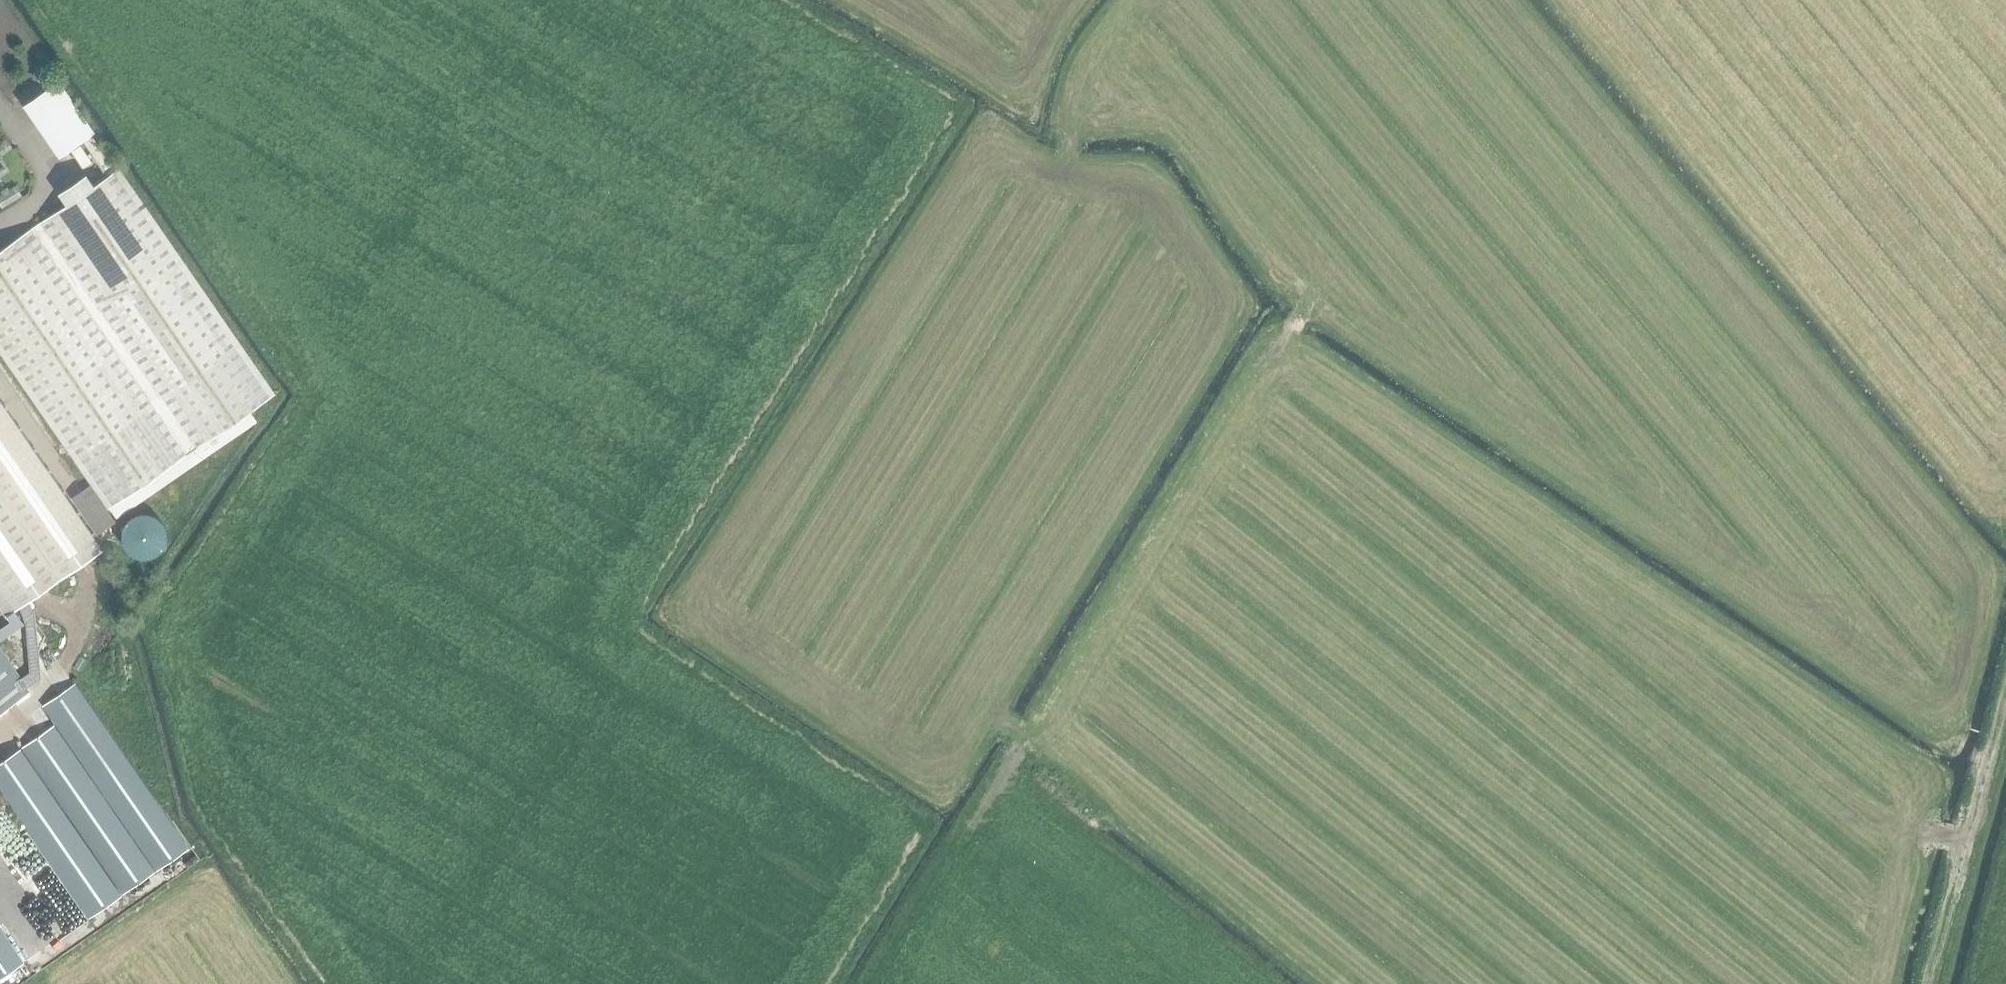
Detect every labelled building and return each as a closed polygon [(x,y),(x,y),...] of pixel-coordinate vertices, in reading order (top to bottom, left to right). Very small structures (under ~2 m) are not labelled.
[(24,105),(59,155),(92,132),(58,82),(24,105)] [(80,144),(71,150),(82,166),(90,160),(80,144)] [(66,204),(0,249),(0,351),(115,518),(255,421),(249,412),(273,395),(117,169),(94,185),(88,176),(60,195),(66,204)] [(0,402),(0,612),(7,622),(105,554),(0,402)] [(125,550),(131,555),(139,558),(146,558),(154,555),(160,550),(164,544),(166,536),(164,528),(161,521),(155,516),(147,513),(139,513),(132,516),(126,521),(122,527),(120,535),(122,543),(125,550)] [(58,694),(44,704),(158,870),(187,850),(35,629),(20,639),(58,694)] [(28,693),(0,652),(0,712),(28,693)] [(153,873),(39,708),(10,728),(124,893),(153,873)] [(6,731),(0,735),(0,785),(91,916),(120,896),(6,731)] [(22,963),(0,931),(0,978),(22,963)]
